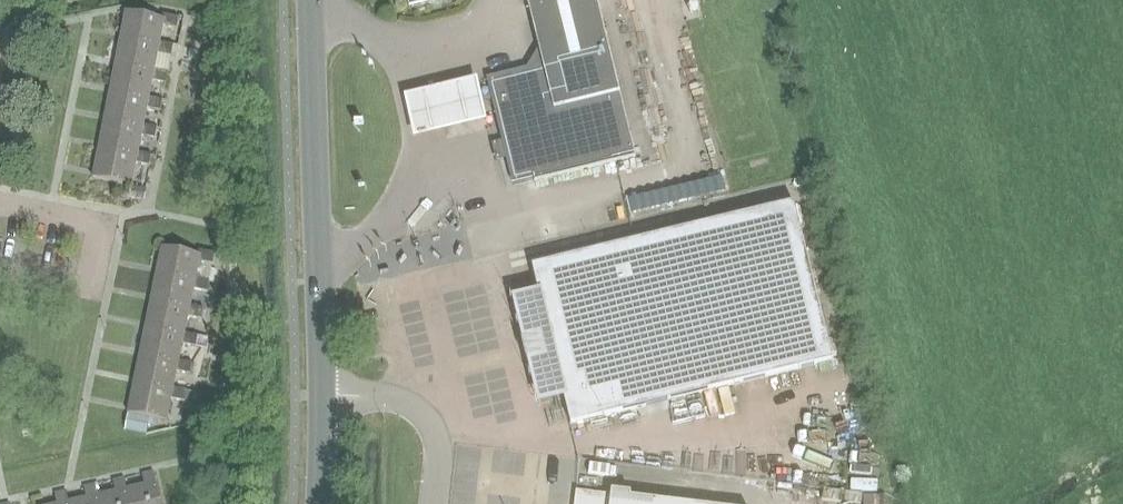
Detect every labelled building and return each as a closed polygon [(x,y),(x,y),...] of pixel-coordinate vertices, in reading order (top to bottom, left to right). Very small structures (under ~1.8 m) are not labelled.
[(635,151),(597,0),(527,0),(543,63),(487,77),(513,182),(635,151)] [(126,12),(120,40),(159,48),(160,43),(163,26),(177,29),(179,18),(163,15),(162,19),(126,12)] [(120,40),(115,68),(153,76),(154,70),(158,54),(171,57),(173,46),(160,43),(159,48),(120,40)] [(115,68),(109,95),(148,103),(149,98),(152,81),(166,84),(168,73),(154,70),(153,76),(115,68)] [(477,84),(403,102),(414,145),(487,127),(477,84)] [(109,95),(104,123),(142,131),(143,125),(147,109),(160,111),(162,101),(149,98),(148,103),(109,95)] [(104,123),(98,150),(137,158),(138,153),(141,136),(155,139),(157,128),(143,125),(142,131),(104,123)] [(98,150),(93,179),(131,186),(136,164),(149,166),(151,156),(138,153),(137,158),(98,150)] [(724,174),(628,194),(632,212),(727,192),(724,174)] [(146,190),(132,187),(129,199),(144,202),(146,190)] [(571,425),(833,361),(795,203),(533,267),(549,333),(542,334),(548,360),(555,359),(571,425)] [(162,247),(156,276),(195,284),(196,279),(199,262),(213,265),(215,254),(199,251),(198,255),(162,247)] [(156,276),(151,303),(189,311),(190,306),(194,290),(207,292),(209,281),(196,279),(195,284),(156,276)] [(151,303),(145,330),(183,339),(184,334),(188,317),(201,320),(204,309),(190,306),(189,311),(151,303)] [(145,330),(139,358),(178,366),(179,361),(182,345),(196,347),(198,337),(184,334),(183,339),(145,330)] [(139,358),(134,385),(172,393),(173,388),(177,372),(190,375),(192,364),(179,361),(178,366),(139,358)] [(134,385),(128,414),(166,422),(171,399),(184,402),(187,391),(173,388),(172,393),(134,385)] [(130,503),(161,503),(153,472),(142,475),(144,486),(127,490),(130,503)] [(127,490),(124,479),(113,481),(115,492),(98,496),(99,503),(130,503),(127,490)] [(98,496),(95,485),(84,488),(86,499),(69,503),(99,503),(98,496)] [(612,492),(611,496),(577,491),(575,503),(681,503),(631,498),(631,494),(612,492)] [(69,503),(66,492),(55,494),(57,503),(69,503)]
